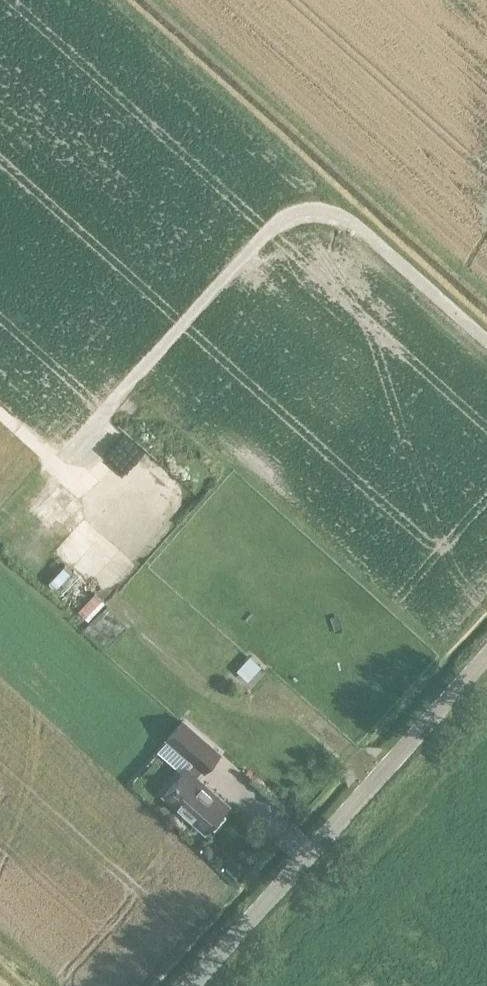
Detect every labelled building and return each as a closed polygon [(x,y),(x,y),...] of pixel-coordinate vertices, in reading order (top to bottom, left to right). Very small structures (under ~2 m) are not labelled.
[(91,589),(81,610),(95,617),(105,595),(91,589)] [(236,671),(248,682),(261,668),(250,657),(236,671)] [(222,810),(228,803),(197,775),(203,768),(204,769),(219,752),(184,720),(169,736),(195,760),(165,793),(205,829),(212,822),(215,825),(226,813),(222,810)]
